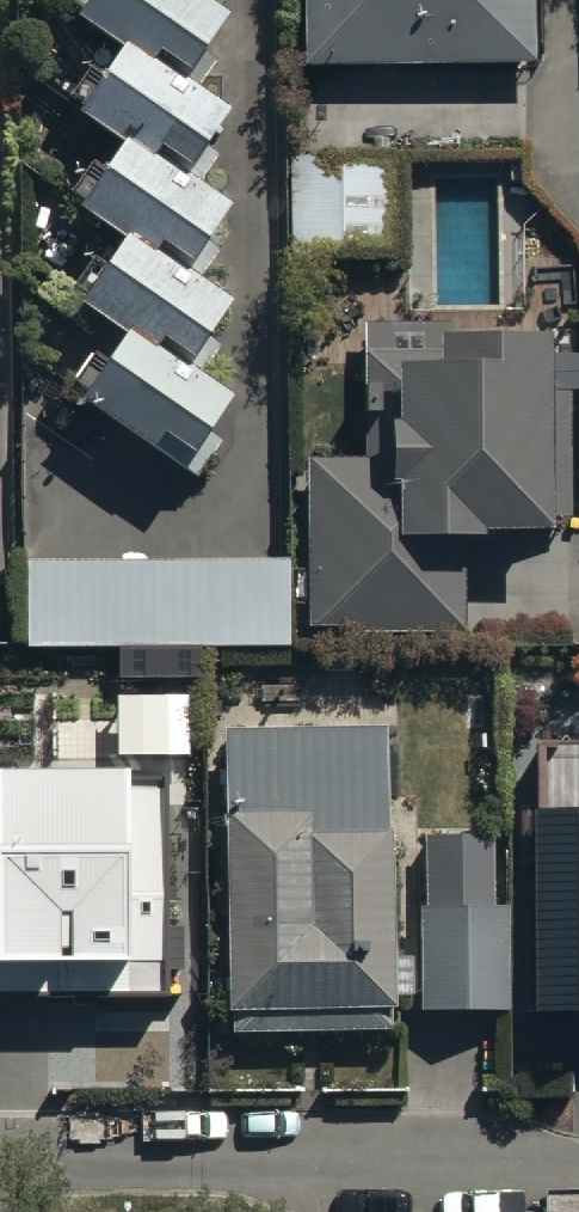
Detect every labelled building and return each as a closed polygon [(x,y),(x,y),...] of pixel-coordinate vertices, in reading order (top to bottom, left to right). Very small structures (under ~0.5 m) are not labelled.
[(191,473),(222,432),(199,415),(228,375),(204,357),(217,340),(195,324),(221,290),(200,274),(220,247),(195,228),(221,194),(192,172),(216,141),(194,125),(219,91),(195,72),(212,50),(193,36),(220,1),(218,0),(75,0),(118,33),(73,94),(121,130),(72,195),(114,227),(70,286),(120,323),(74,384),(191,473)] [(306,56),(537,58),(538,0),(306,0),(306,56)] [(286,142),(285,250),(387,251),(388,144),(286,142)] [(305,452),(307,617),(348,616),(349,629),(462,627),(461,523),(475,523),(475,515),(542,514),(542,509),(565,509),(564,385),(539,385),(539,317),(359,319),(361,451),(305,452)] [(286,553),(24,554),(24,639),(287,638),(286,553)] [(222,723),(224,1001),(230,1001),(230,1025),(390,1023),(390,985),(408,985),(408,949),(386,949),(384,721),(222,723)] [(184,936),(183,791),(36,792),(35,748),(0,748),(0,938),(184,936)] [(533,926),(533,1003),(578,1003),(578,752),(522,752),(522,880),(540,880),(540,926),(533,926)] [(421,829),(418,1006),(504,1007),(506,890),(485,890),(486,830),(421,829)]
